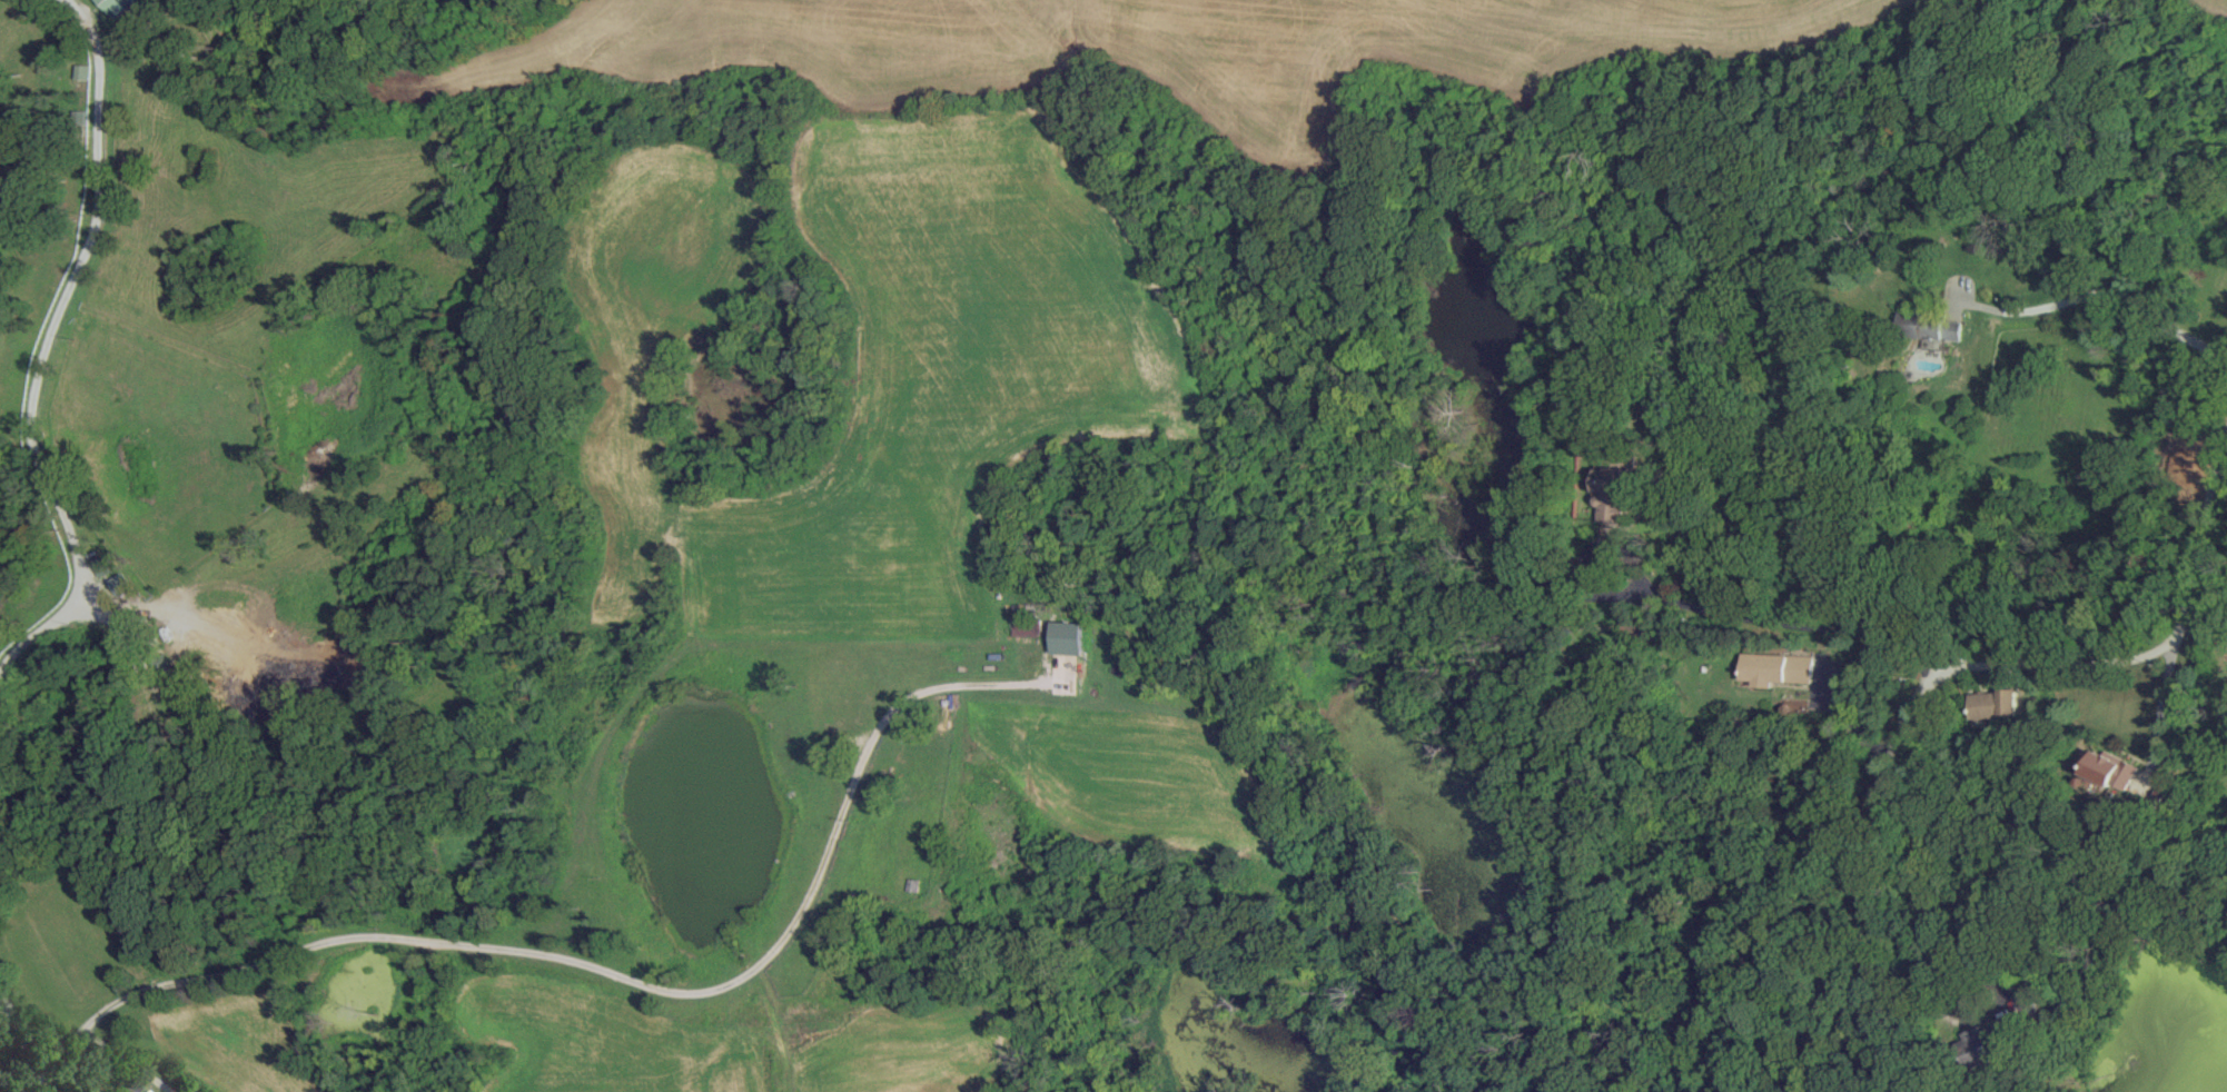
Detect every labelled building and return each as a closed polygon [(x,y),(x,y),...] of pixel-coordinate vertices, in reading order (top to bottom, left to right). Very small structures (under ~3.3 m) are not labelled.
[(117,19),(137,0),(100,0),(117,19)] [(91,79),(91,65),(78,64),(77,78),(91,79)] [(1961,320),(1931,319),(1931,305),(1909,305),(1909,338),(1960,339),(1961,320)] [(1599,519),(1628,521),(1632,467),(1625,466),(1626,456),(1606,455),(1605,468),(1597,467),(1595,493),(1600,493),(1599,519)] [(1085,622),(1053,621),(1051,654),(1084,655),(1085,622)] [(1773,681),(1811,682),(1812,655),(1741,652),(1740,679),(1754,680),(1753,686),(1773,687),(1773,681)] [(1970,692),(1971,717),(2018,716),(2017,690),(1970,692)] [(2086,774),(2129,790),(2138,764),(2095,748),(2086,774)] [(1980,1029),(1979,1026),(1963,1032),(1978,1071),(2000,1062),(1998,1056),(2010,1051),(2006,1042),(2025,1035),(2017,1015),(1980,1029)]
